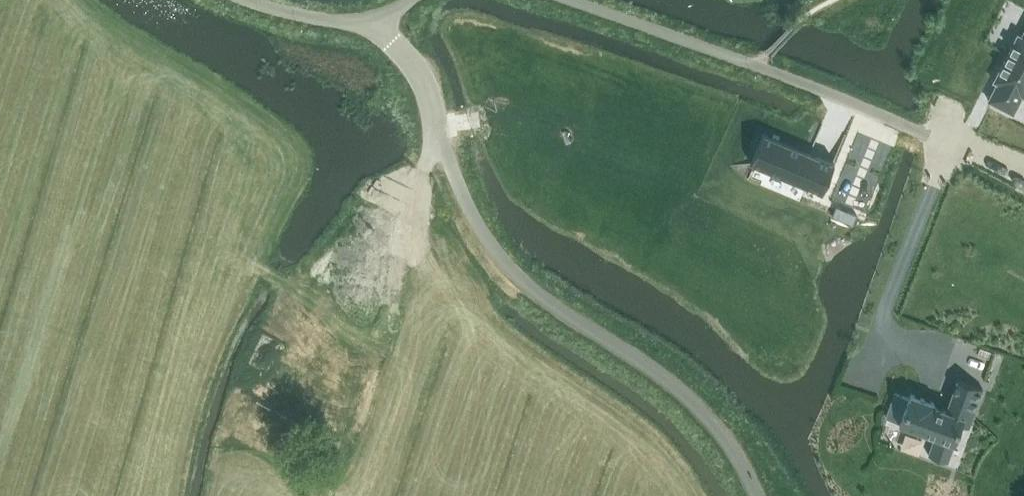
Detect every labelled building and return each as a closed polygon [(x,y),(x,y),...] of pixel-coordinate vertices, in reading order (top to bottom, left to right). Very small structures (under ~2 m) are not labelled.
[(989,100),(1014,113),(1023,95),(1023,96),(1023,32),(1022,36),(1020,35),(1018,34),(1017,36),(1018,36),(995,79),(994,81),(996,82),(998,83),(989,100)] [(772,113),(769,121),(763,134),(764,134),(760,143),(783,154),(787,145),(789,145),(798,125),(772,113)] [(866,177),(796,148),(785,177),(855,207),(866,177)] [(895,392),(886,417),(900,422),(899,423),(935,436),(929,455),(948,462),(961,425),(969,428),(983,389),(957,380),(947,410),(934,405),(935,402),(911,394),(910,396),(909,396),(908,397),(895,392)] [(870,470),(874,454),(862,451),(858,468),(870,470)]
